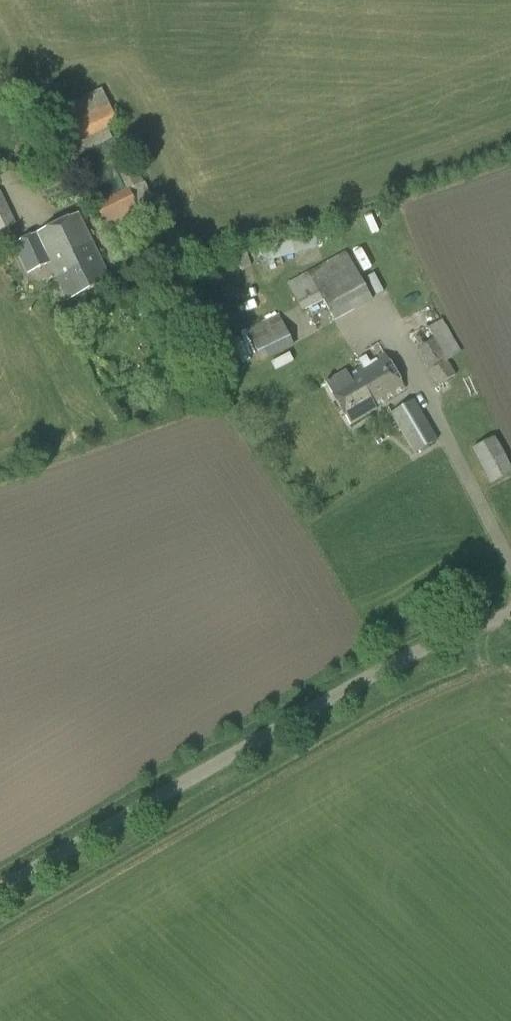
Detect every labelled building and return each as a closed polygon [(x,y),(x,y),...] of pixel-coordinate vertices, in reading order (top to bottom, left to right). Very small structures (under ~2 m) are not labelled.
[(108,130),(119,124),(101,88),(50,114),(72,158),(112,138),(108,130)] [(126,189),(95,204),(104,222),(151,199),(133,160),(116,168),(126,189)] [(2,189),(0,189),(0,250),(12,244),(21,263),(24,262),(28,271),(52,261),(61,281),(73,276),(61,252),(68,249),(56,223),(24,238),(2,189)] [(73,276),(61,281),(68,297),(110,277),(79,212),(56,223),(68,249),(61,252),(73,276)] [(315,235),(291,242),(294,254),(318,248),(315,235)] [(372,302),(345,252),(287,283),(303,312),(323,301),(334,322),(372,302)] [(438,386),(455,376),(447,361),(461,353),(442,321),(410,339),(438,386)] [(262,362),(294,347),(282,322),(250,337),(262,362)] [(356,368),(376,403),(405,386),(385,351),(368,361),(365,356),(358,360),(361,365),(356,368)] [(378,405),(376,403),(356,368),(350,372),(348,368),(328,380),(351,421),(378,405)] [(414,455),(438,441),(413,400),(389,414),(414,455)] [(510,473),(510,470),(493,437),(472,449),(491,484),(510,473)]
